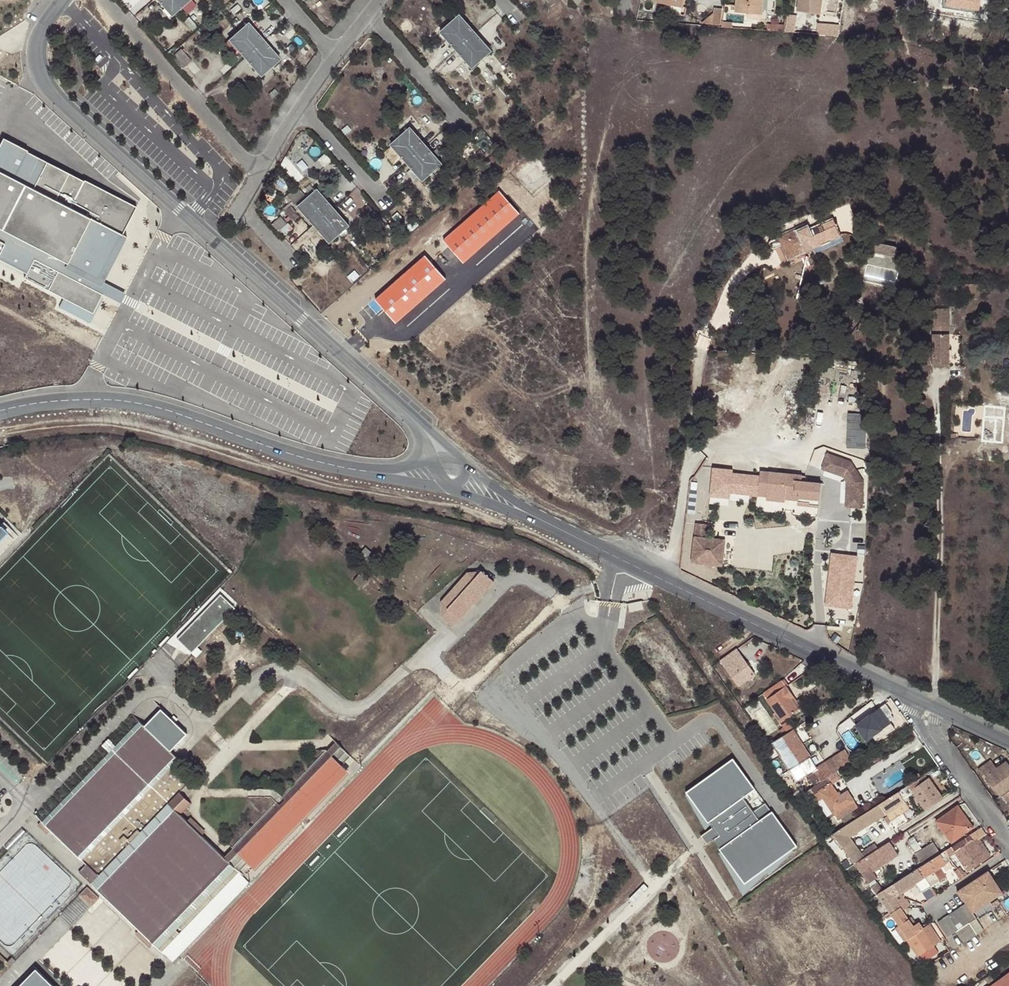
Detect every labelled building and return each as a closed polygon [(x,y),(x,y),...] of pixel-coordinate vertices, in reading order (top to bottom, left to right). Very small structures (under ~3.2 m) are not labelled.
[(172,15),(181,7),(176,0),(159,0),(172,15)] [(749,13),(762,14),(764,0),(737,0),(736,12),(749,13)] [(749,13),(748,18),(767,20),(769,0),(764,0),(762,14),(749,13)] [(820,14),(822,0),(800,0),(799,11),(820,14)] [(712,24),(721,25),(722,9),(714,8),(713,14),(712,24)] [(712,24),(713,14),(702,23),(712,24)] [(474,35),(459,16),(449,25),(465,43),(474,35)] [(183,22),(191,30),(196,26),(189,17),(183,22)] [(265,41),(249,23),(240,32),(255,50),(265,41)] [(465,43),(449,25),(440,33),(455,51),(465,43)] [(255,50),(240,32),(230,40),(245,58),(255,50)] [(490,52),(474,35),(465,43),(480,60),(490,52)] [(228,57),(237,50),(229,40),(220,48),(228,57)] [(280,59),(265,41),(255,50),(270,67),(280,59)] [(455,51),(470,69),(480,60),(465,43),(455,51)] [(174,56),(184,67),(191,61),(181,50),(174,56)] [(245,58),(261,75),(270,67),(255,50),(245,58)] [(398,81),(405,89),(410,84),(404,76),(398,81)] [(263,91),(267,96),(277,87),(273,82),(263,91)] [(426,148),(410,130),(401,139),(416,156),(426,148)] [(2,137),(0,141),(0,255),(26,269),(22,277),(61,298),(90,313),(100,294),(84,285),(89,276),(96,280),(120,235),(135,207),(83,180),(82,181),(25,151),(26,150),(2,137)] [(416,156),(401,139),(391,147),(406,165),(416,156)] [(441,166),(426,148),(416,156),(431,174),(441,166)] [(320,163),(324,167),(332,160),(328,156),(320,163)] [(406,165),(422,182),(431,174),(416,156),(406,165)] [(367,163),(375,172),(382,166),(374,157),(367,163)] [(299,189),(307,198),(315,191),(308,182),(299,189)] [(331,209),(315,191),(307,198),(306,199),(322,217),(331,209)] [(322,217),(306,199),(297,208),(312,225),(322,217)] [(346,226),(331,209),(322,217),(337,235),(346,226)] [(312,225),(327,243),(337,235),(322,217),(312,225)] [(810,245),(813,249),(842,235),(834,220),(810,231),(808,227),(799,231),(798,228),(773,240),(771,242),(770,243),(770,244),(770,246),(771,247),(772,249),(773,249),(775,249),(777,249),(780,248),(783,246),(787,244),(791,254),(810,245)] [(125,237),(120,235),(96,280),(89,276),(84,285),(100,294),(114,301),(119,291),(101,282),(125,237)] [(897,248),(875,243),(872,253),(895,258),(897,248)] [(789,259),(813,249),(810,245),(791,254),(787,244),(783,246),(789,259)] [(935,294),(935,284),(926,284),(926,294),(935,294)] [(90,313),(61,298),(56,307),(85,322),(90,313)] [(932,365),(949,365),(949,309),(931,308),(931,312),(933,312),(932,365)] [(850,413),(850,447),(870,447),(869,412),(850,413)] [(844,476),(847,482),(863,483),(863,481),(851,461),(827,453),(822,468),(844,476)] [(761,471),(760,481),(769,482),(770,472),(761,471)] [(769,482),(760,481),(759,496),(767,497),(767,501),(785,503),(786,498),(786,492),(800,494),(799,499),(799,502),(810,503),(810,505),(820,505),(822,483),(805,481),(802,481),(802,475),(770,472),(769,482)] [(847,482),(846,506),(862,506),(863,483),(847,482)] [(696,523),(692,563),(722,566),(725,541),(707,539),(708,525),(696,523)] [(832,552),(830,606),(859,607),(861,553),(832,552)] [(446,611),(480,573),(465,573),(440,603),(440,619),(453,629),(460,623),(446,611)] [(480,573),(446,611),(460,623),(493,584),(480,573)] [(186,637),(175,648),(189,662),(233,618),(219,604),(200,622),(207,629),(204,632),(201,628),(193,636),(197,640),(193,644),(186,637)] [(753,675),(735,650),(719,661),(737,686),(753,675)] [(780,681),(762,694),(781,721),(796,710),(789,699),(792,697),(780,681)] [(884,717),(889,714),(890,713),(884,705),(854,726),(856,730),(863,725),(875,742),(893,730),(888,721),(884,717)] [(834,713),(830,706),(818,713),(818,714),(822,720),(823,722),(831,718),(830,715),(834,713)] [(159,711),(138,732),(164,757),(184,736),(159,711)] [(822,720),(818,714),(809,719),(813,726),(822,720)] [(134,937),(147,949),(155,957),(232,877),(219,864),(193,839),(180,827),(173,820),(178,814),(167,804),(173,798),(181,789),(160,768),(167,760),(164,757),(138,732),(132,727),(109,751),(102,758),(35,827),(43,835),(79,870),(72,877),(134,937)] [(771,744),(770,744),(796,782),(816,767),(791,731),(771,744)] [(102,758),(109,751),(101,744),(95,751),(102,758)] [(985,760),(976,747),(966,754),(976,767),(985,760)] [(246,873),(350,766),(331,748),(228,855),(246,873)] [(827,778),(845,766),(837,756),(818,768),(820,771),(825,779),(827,778)] [(732,761),(687,794),(712,828),(700,837),(706,846),(711,842),(743,886),(797,847),(765,804),(752,813),(742,798),(753,790),(732,761)] [(990,762),(981,769),(1005,803),(1008,800),(1008,769),(1005,763),(995,769),(990,762)] [(174,766),(170,770),(176,776),(180,772),(174,766)] [(808,778),(814,786),(825,779),(820,771),(808,778)] [(814,786),(809,790),(818,801),(822,800),(834,815),(837,814),(842,819),(858,808),(847,792),(840,796),(827,778),(825,779),(814,786)] [(909,790),(907,786),(898,792),(902,800),(912,794),(923,811),(942,798),(928,778),(909,790)] [(898,792),(879,805),(885,815),(895,829),(906,822),(901,815),(909,810),(902,800),(898,792)] [(184,808),(173,798),(167,804),(178,814),(184,808)] [(844,827),(833,835),(847,855),(857,849),(849,838),(885,815),(879,805),(844,827)] [(972,828),(958,807),(936,822),(951,843),(972,828)] [(839,821),(828,829),(833,835),(844,827),(839,821)] [(183,824),(180,827),(193,839),(196,836),(183,824)] [(43,835),(35,827),(33,830),(41,838),(43,835)] [(979,840),(986,835),(981,828),(944,852),(948,858),(955,854),(967,872),(990,857),(985,850),(980,853),(973,843),(979,840)] [(860,855),(851,861),(856,867),(890,844),(884,836),(873,844),(874,846),(860,855)] [(985,850),(979,840),(973,843),(980,853),(985,850)] [(932,843),(914,854),(922,866),(939,854),(932,843)] [(890,844),(856,867),(868,884),(876,878),(873,873),(869,868),(895,851),(890,844)] [(857,849),(847,855),(851,861),(860,855),(857,849)] [(898,855),(895,851),(869,868),(873,873),(898,855)] [(948,858),(944,852),(939,854),(922,866),(918,868),(931,887),(945,878),(940,868),(951,861),(948,858)] [(238,882),(246,873),(228,855),(219,864),(232,877),(238,882)] [(918,868),(894,884),(901,895),(915,884),(921,893),(931,887),(918,868)] [(962,879),(966,877),(961,869),(957,871),(962,879)] [(966,904),(971,911),(998,893),(991,881),(993,879),(988,872),(956,893),(962,900),(963,900),(966,904)] [(871,888),(876,896),(883,891),(877,884),(871,888)] [(876,896),(890,914),(900,908),(894,899),(901,895),(894,884),(883,891),(876,896)] [(81,908),(88,900),(80,893),(73,900),(81,908)] [(92,904),(88,900),(81,908),(85,911),(92,904)] [(969,923),(976,919),(971,911),(966,904),(938,924),(947,938),(955,932),(956,932),(969,923)] [(890,914),(908,939),(928,926),(925,922),(914,929),(902,911),(900,908),(890,914)] [(978,935),(969,923),(956,932),(965,944),(978,935)] [(908,939),(920,955),(939,943),(928,926),(908,939)] [(147,949),(134,937),(131,940),(144,952),(147,949)] [(992,985),(1008,985),(1008,974),(992,985)]
